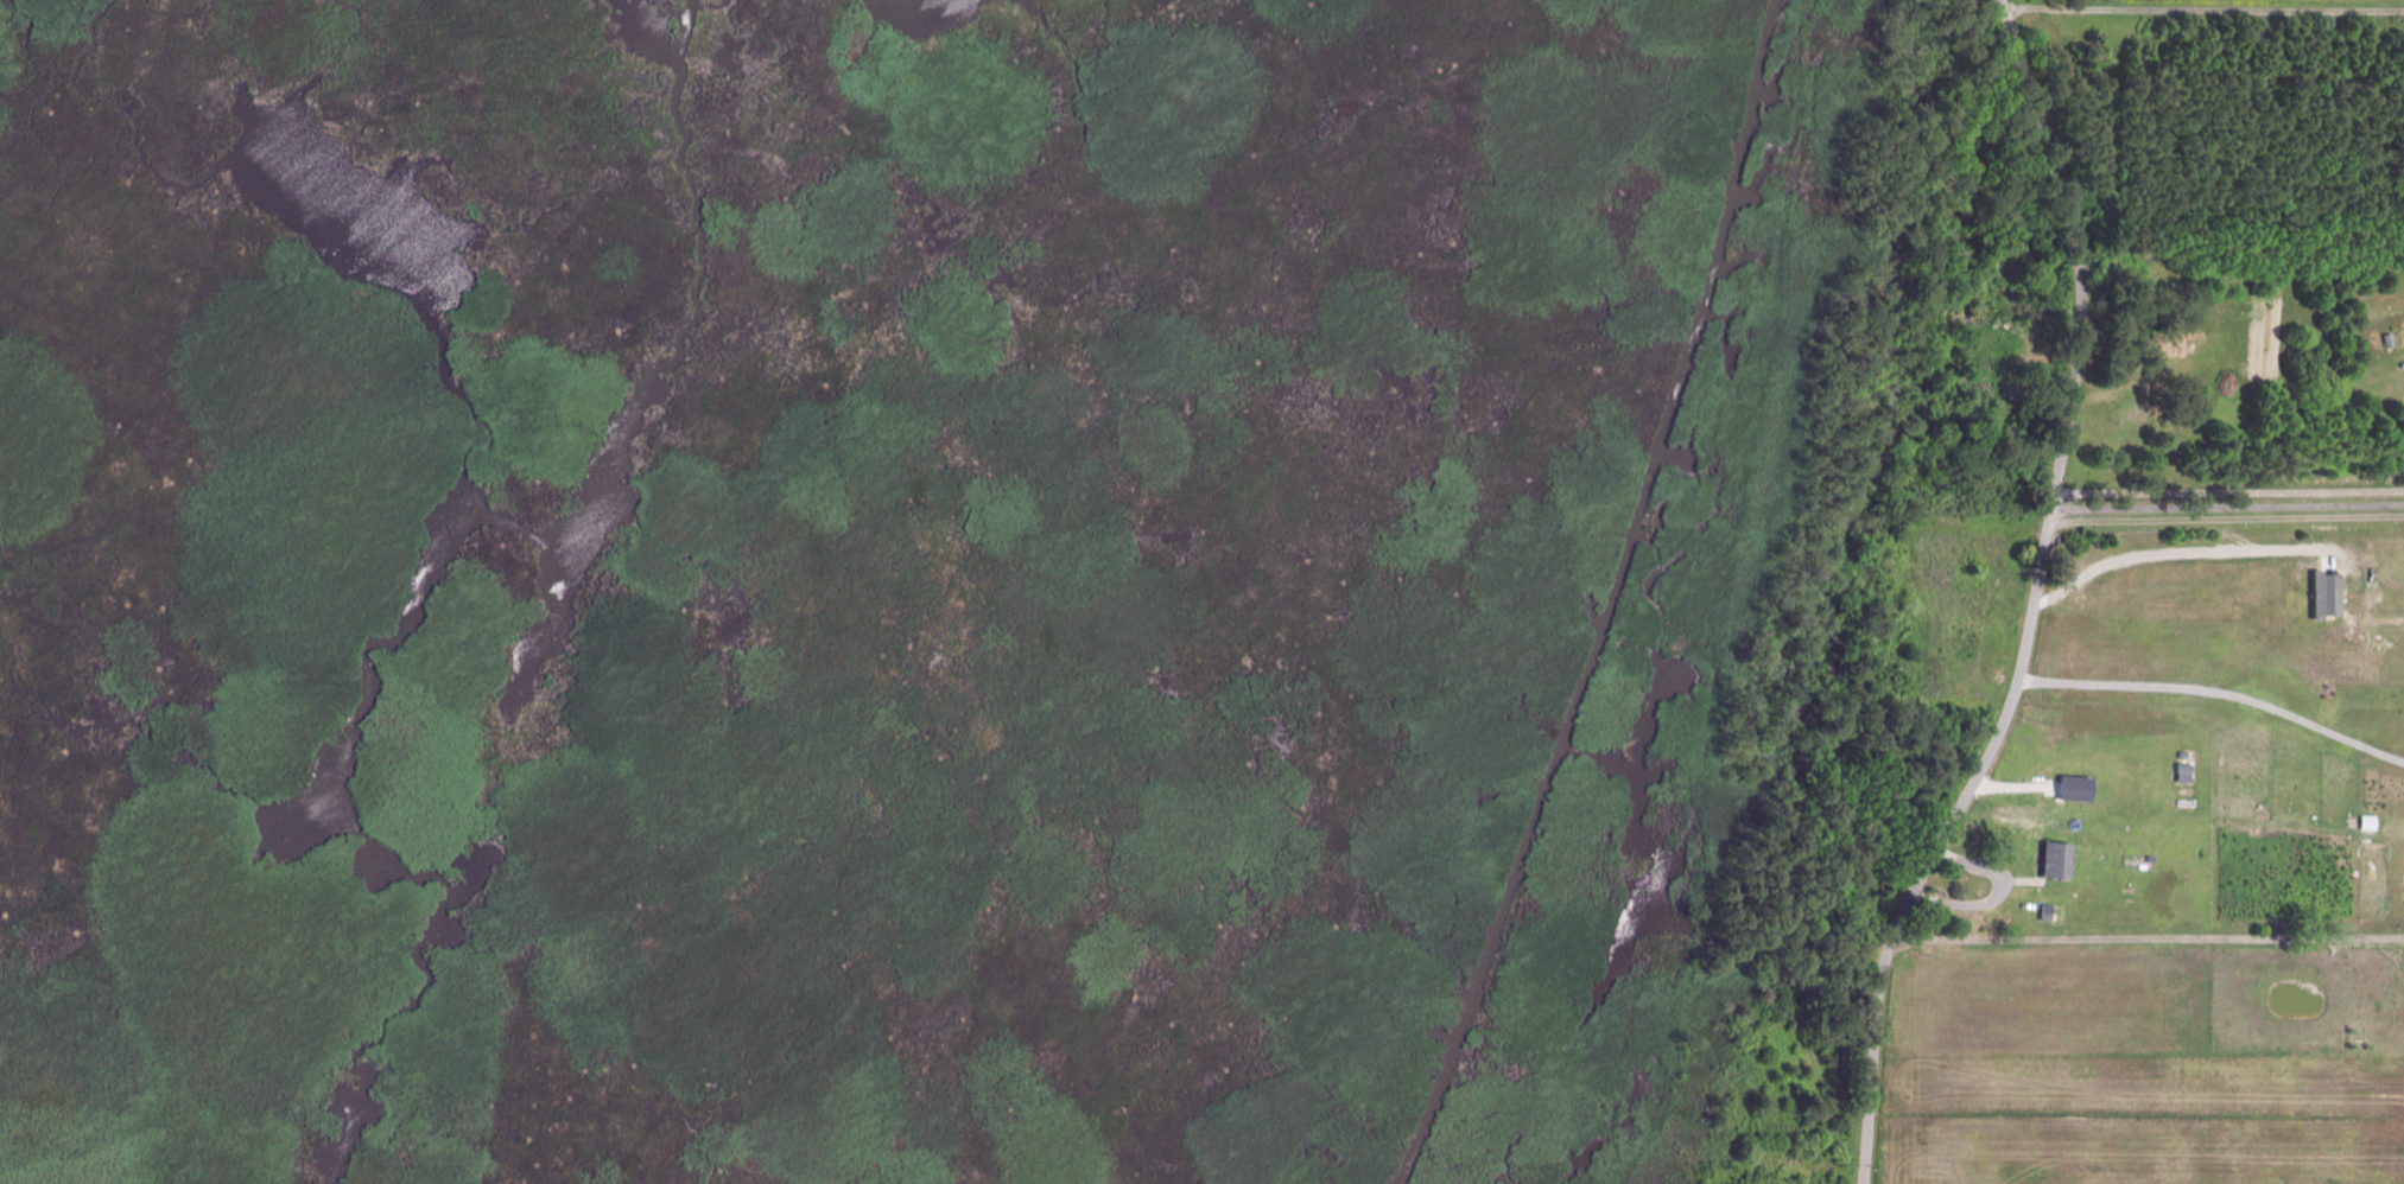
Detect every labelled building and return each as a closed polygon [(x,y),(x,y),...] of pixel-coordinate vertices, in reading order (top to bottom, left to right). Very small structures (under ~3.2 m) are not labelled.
[(2310,575),(2338,575),(2338,617),(2311,617),(2310,575)] [(2060,777),(2057,800),(2087,803),(2089,781),(2060,777)] [(2045,844),(2074,844),(2073,879),(2044,878),(2045,844)] [(2045,905),(2055,905),(2055,921),(2045,919),(2045,905)] [(2395,967),(2403,966),(2403,975),(2395,975),(2395,967)]
